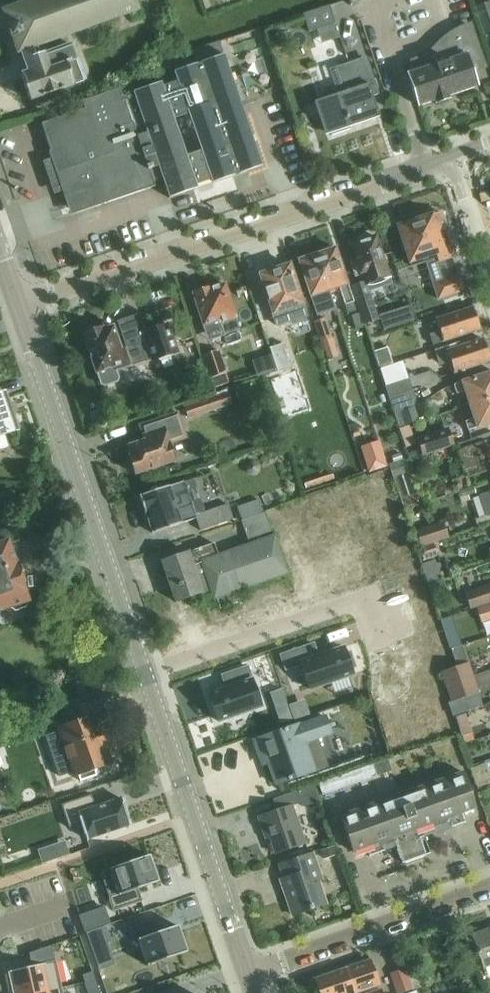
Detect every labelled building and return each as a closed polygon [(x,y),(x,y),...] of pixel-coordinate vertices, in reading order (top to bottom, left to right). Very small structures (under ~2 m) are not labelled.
[(138,11),(134,0),(29,0),(2,10),(7,26),(5,27),(9,38),(11,37),(17,54),(20,53),(23,60),(45,52),(42,44),(85,29),(89,40),(105,34),(102,24),(138,11)] [(489,32),(489,2),(475,7),(484,34),(489,32)] [(330,5),(303,14),(309,31),(335,22),(330,5)] [(418,59),(414,61),(416,68),(408,71),(419,105),(435,100),(436,103),(438,102),(439,105),(449,101),(448,99),(450,98),(449,96),(478,86),(473,70),(484,66),(471,25),(463,28),(457,31),(451,35),(446,39),(433,51),(432,49),(431,50),(432,51),(428,54),(423,57),(418,59)] [(219,41),(192,50),(156,61),(159,71),(196,59),(222,50),(219,41)] [(70,43),(45,52),(23,60),(27,71),(20,74),(30,100),(83,81),(83,80),(85,76),(80,62),(76,59),(74,54),(70,43)] [(134,98),(124,101),(120,89),(82,102),(85,109),(41,124),(50,150),(49,151),(56,174),(63,171),(77,212),(155,185),(154,182),(162,179),(169,198),(197,188),(196,185),(211,180),(212,183),(262,166),(224,54),(174,72),(177,81),(162,86),(161,83),(132,93),(134,98)] [(377,117),(370,96),(379,92),(371,70),(366,72),(361,57),(337,65),(344,85),(337,88),(318,94),(331,134),(351,128),(350,126),(377,117)] [(440,212),(398,225),(411,266),(425,261),(438,299),(464,290),(459,275),(458,275),(451,257),(455,256),(440,212)] [(357,259),(354,260),(349,261),(355,277),(363,275),(365,281),(350,285),(360,313),(352,315),(357,329),(365,327),(364,324),(380,320),(370,291),(380,288),(376,277),(388,273),(375,236),(352,244),(357,259)] [(317,253),(328,289),(339,285),(346,304),(345,304),(348,313),(356,310),(334,247),(317,253)] [(302,258),(299,259),(317,313),(335,307),(328,289),(317,253),(314,254),(311,253),(304,255),(302,258)] [(275,268),(259,274),(276,324),(289,320),(291,319),(292,323),(306,318),(305,315),(306,314),(302,302),(289,264),(286,265),(284,262),(276,264),(275,268)] [(224,334),(238,329),(234,317),(236,316),(224,283),(211,287),(210,286),(192,292),(203,324),(219,319),(224,334)] [(408,306),(394,311),(399,326),(413,321),(408,306)] [(480,328),(473,306),(435,318),(439,331),(430,334),(433,344),(480,328)] [(127,345),(120,348),(113,325),(103,328),(103,326),(100,326),(96,323),(87,327),(86,332),(83,333),(96,371),(97,371),(100,380),(105,383),(117,379),(118,376),(115,368),(151,355),(152,358),(158,356),(161,358),(171,354),(172,351),(178,349),(168,321),(143,330),(137,313),(118,320),(127,345)] [(333,337),(326,318),(313,322),(320,341),(323,340),(324,344),(332,341),(331,338),(333,337)] [(439,361),(440,365),(451,362),(454,372),(489,360),(489,357),(483,337),(460,345),(459,341),(434,349),(439,361)] [(272,346),(269,347),(278,371),(267,375),(267,377),(270,376),(273,385),(292,378),(289,368),(293,367),(290,357),(288,358),(283,342),(281,343),(281,344),(272,347),(272,346)] [(379,368),(393,363),(388,347),(374,351),(379,368)] [(219,349),(204,354),(211,377),(227,372),(219,349)] [(489,397),(489,372),(453,384),(457,394),(465,391),(470,404),(489,397)] [(409,378),(385,386),(394,413),(417,405),(409,378)] [(227,388),(183,404),(188,419),(233,404),(227,388)] [(18,430),(6,393),(0,395),(0,449),(8,446),(4,435),(18,430)] [(470,404),(474,418),(466,420),(469,430),(489,422),(489,397),(470,404)] [(99,408),(89,411),(92,420),(102,416),(99,408)] [(145,439),(127,445),(130,453),(129,454),(130,456),(127,460),(130,469),(134,470),(135,473),(174,460),(169,445),(187,439),(181,422),(177,412),(140,425),(143,434),(145,439)] [(449,427),(416,437),(422,455),(454,445),(449,427)] [(489,452),(485,441),(458,450),(466,477),(489,469),(489,452)] [(379,442),(360,448),(368,472),(387,466),(379,442)] [(401,453),(388,457),(390,465),(403,460),(401,453)] [(403,460),(390,465),(395,478),(410,473),(405,460),(403,460)] [(250,464),(246,468),(246,473),(250,477),(256,477),(260,473),(260,468),(256,464),(250,464)] [(199,530),(233,519),(228,504),(195,515),(184,480),(169,485),(139,495),(144,511),(145,511),(152,532),(195,518),(199,530)] [(474,485),(460,490),(462,496),(476,492),(474,485)] [(479,495),(486,516),(475,519),(477,527),(489,523),(489,491),(479,495)] [(238,589),(287,572),(266,512),(242,520),(250,543),(218,555),(213,542),(190,551),(190,550),(161,560),(175,601),(211,588),(215,597),(217,597),(220,608),(242,600),(238,589)] [(449,538),(443,522),(415,531),(421,547),(420,547),(424,561),(438,556),(434,543),(449,538)] [(0,543),(0,612),(11,608),(17,612),(27,609),(30,601),(27,591),(28,591),(19,564),(18,564),(9,540),(0,543)] [(489,600),(489,583),(465,592),(470,607),(489,600)] [(476,607),(481,621),(489,618),(489,602),(476,607)] [(457,629),(446,632),(451,649),(462,645),(457,629)] [(312,642),(287,650),(301,690),(349,673),(340,648),(317,656),(312,642)] [(441,672),(445,685),(473,675),(469,662),(441,672)] [(225,690),(206,696),(215,721),(258,706),(246,666),(220,674),(225,690)] [(473,675),(445,685),(451,702),(479,693),(473,675)] [(451,707),(454,715),(470,710),(467,701),(451,707)] [(61,730),(44,736),(59,777),(75,771),(76,775),(78,775),(80,781),(98,775),(96,769),(111,763),(103,742),(105,741),(101,729),(99,730),(94,716),(91,717),(86,704),(76,708),(80,721),(71,724),(66,710),(61,712),(62,716),(56,718),(61,730)] [(288,709),(277,713),(280,723),(292,719),(288,709)] [(466,714),(455,717),(461,736),(472,733),(466,714)] [(298,723),(253,739),(258,753),(264,751),(276,784),(314,770),(326,766),(323,760),(315,738),(331,732),(325,716),(299,725),(298,723)] [(323,795),(377,776),(372,764),(319,783),(323,795)] [(463,773),(339,815),(351,850),(365,846),(368,855),(383,850),(379,840),(392,836),(400,861),(402,862),(428,853),(429,851),(420,826),(446,817),(450,827),(464,822),(461,813),(475,808),(463,773)] [(313,787),(303,791),(307,801),(317,798),(313,787)] [(292,804),(301,801),(297,790),(273,798),(277,810),(258,817),(265,837),(269,835),(275,852),(305,842),(292,804)] [(100,795),(66,806),(73,828),(83,824),(89,842),(131,827),(122,801),(104,807),(100,795)] [(333,847),(319,852),(322,861),(336,856),(333,847)] [(291,914),(325,903),(317,880),(321,879),(312,853),(284,862),(288,876),(279,879),(291,914)] [(149,855),(100,872),(114,910),(141,901),(137,889),(158,882),(149,855)] [(104,906),(79,914),(85,931),(110,923),(104,906)] [(153,921),(129,929),(134,941),(138,939),(147,966),(186,952),(177,926),(156,933),(153,921)] [(105,926),(86,933),(91,949),(107,943),(111,942),(105,926)] [(488,932),(487,929),(473,934),(477,947),(475,948),(477,953),(478,953),(482,966),(489,963),(489,931),(488,932)] [(462,938),(448,942),(453,957),(467,952),(462,938)] [(315,977),(321,992),(350,992),(378,983),(369,959),(315,977)] [(10,971),(15,992),(39,992),(61,988),(55,961),(54,962),(32,966),(10,971)] [(391,974),(396,990),(397,991),(423,983),(416,965),(404,969),(391,974)] [(93,972),(82,975),(86,984),(96,980),(93,972)] [(96,980),(86,984),(89,992),(99,989),(96,980)]
